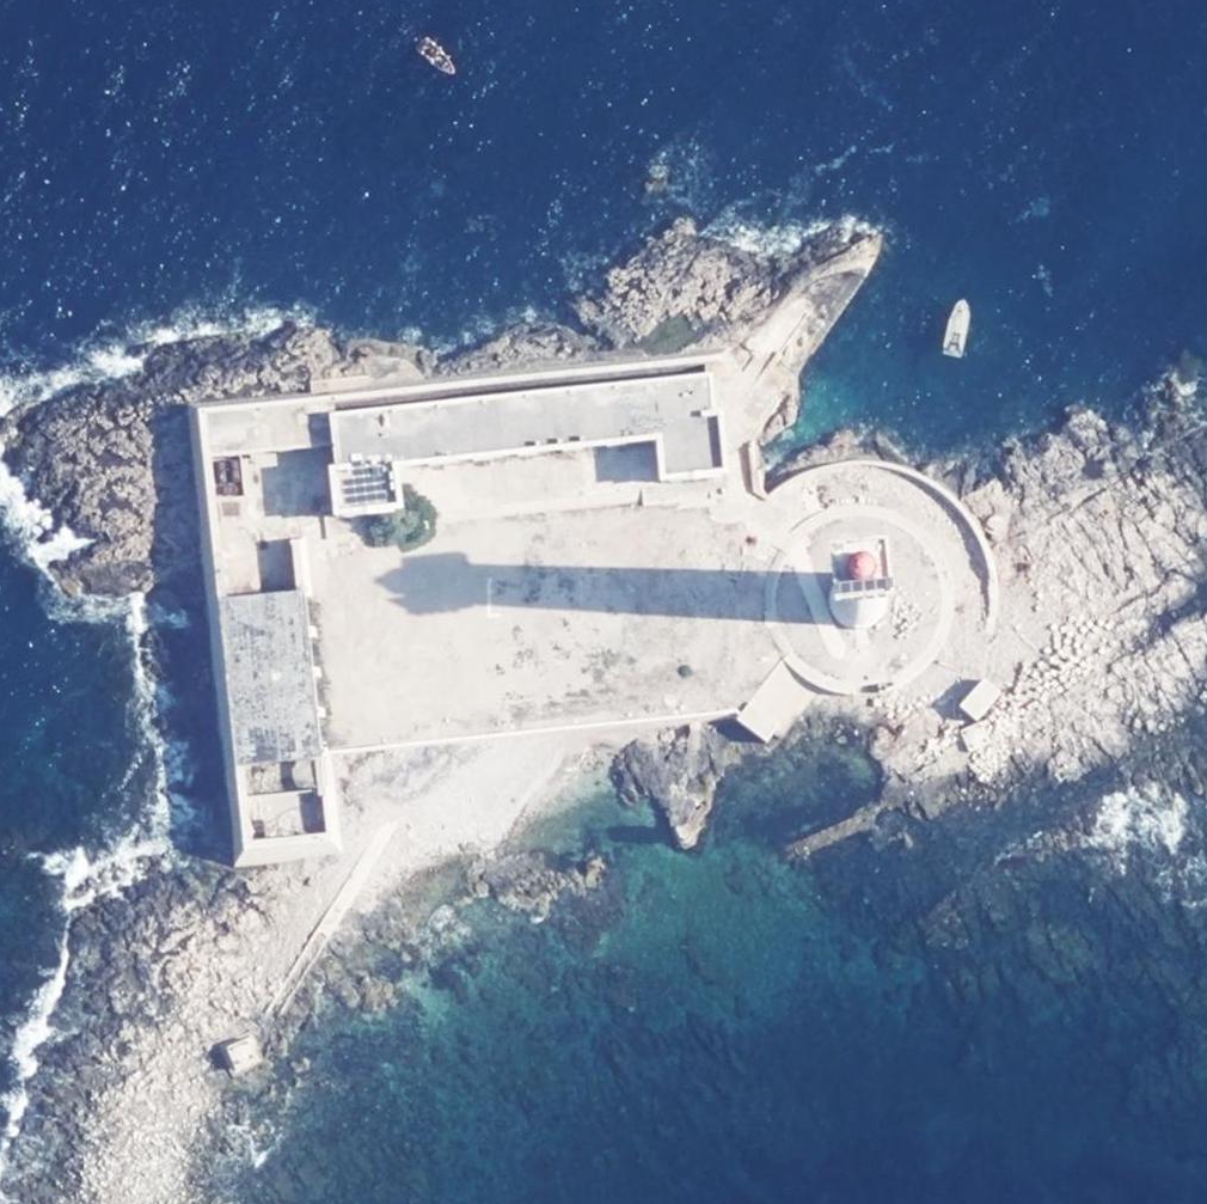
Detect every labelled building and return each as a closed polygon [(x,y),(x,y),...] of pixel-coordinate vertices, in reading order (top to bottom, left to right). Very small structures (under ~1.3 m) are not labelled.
[(710,375),(334,412),(339,463),(326,465),(331,513),(402,506),(397,462),(654,437),(658,482),(727,475),(721,410),(714,409),(710,375)] [(326,465),(339,463),(334,412),(332,396),(207,408),(214,476),(326,465)] [(841,573),(833,582),(830,594),(832,604),(838,614),(847,622),(858,624),(870,623),(877,619),(885,610),(889,599),(888,587),(882,577),(874,570),(862,566),(851,567),(841,573)] [(305,590),(221,597),(244,840),(328,832),(305,590)] [(1001,692),(983,678),(959,707),(976,722),(1001,692)] [(985,721),(959,729),(968,752),(990,745),(985,721)] [(249,1037),(224,1047),(235,1072),(259,1062),(249,1037)]
